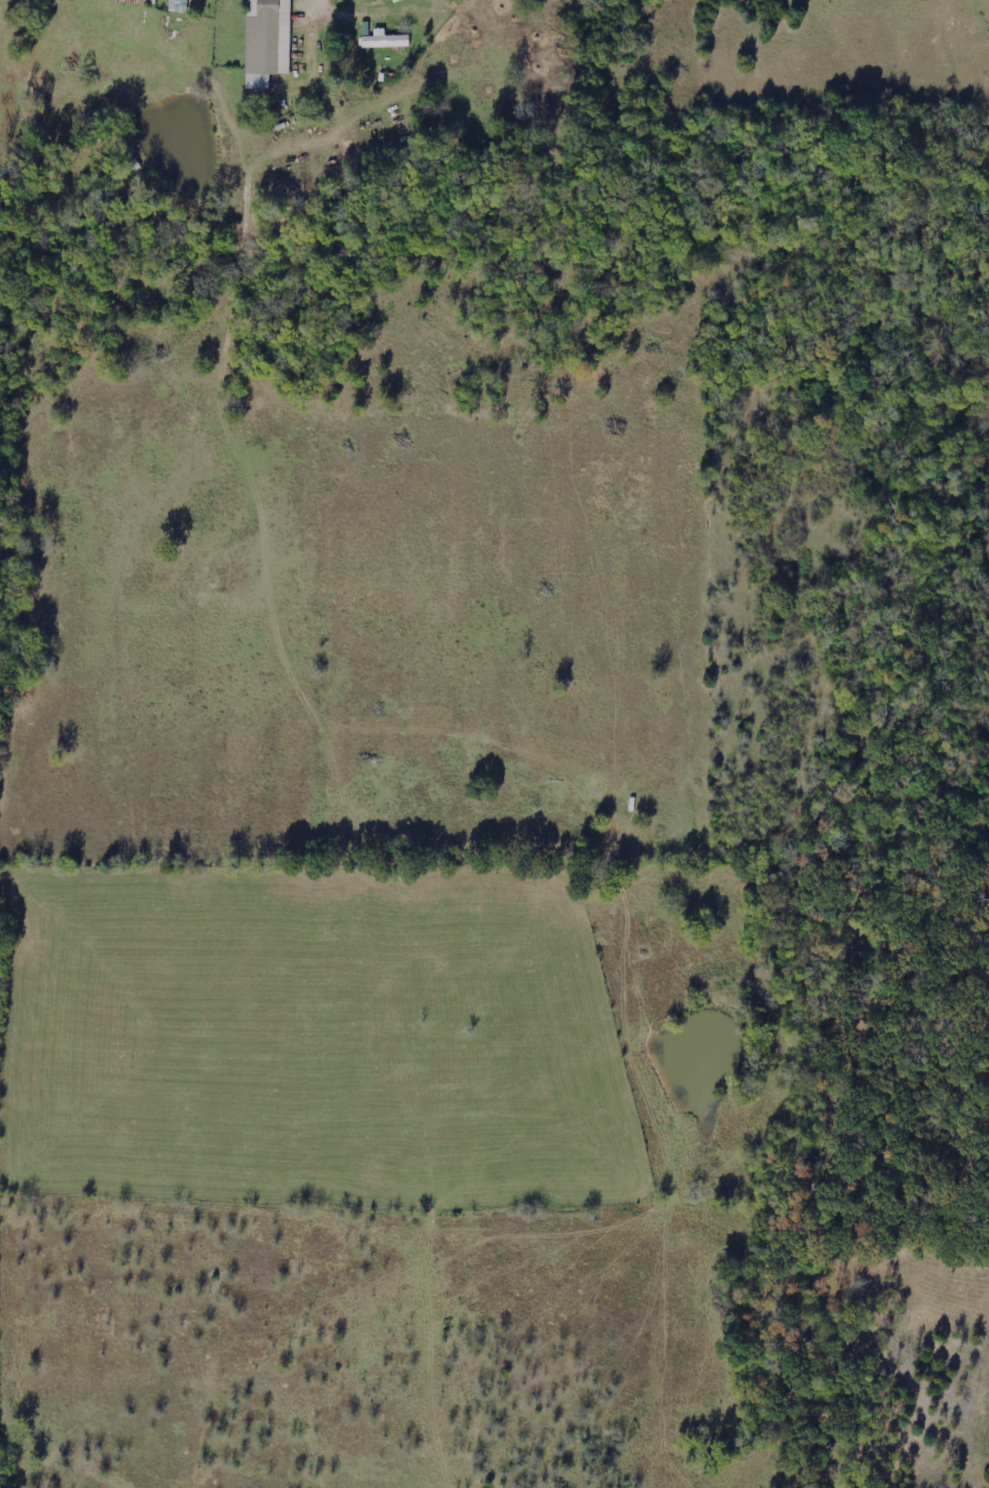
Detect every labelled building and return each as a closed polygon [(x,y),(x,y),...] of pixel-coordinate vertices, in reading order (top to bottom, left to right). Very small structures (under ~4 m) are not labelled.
[(246,89),(269,89),(269,74),(290,74),(291,0),(247,0),(246,89)] [(410,35),(385,35),(385,28),(374,29),(374,37),(360,37),(360,47),(410,46),(410,35)]
